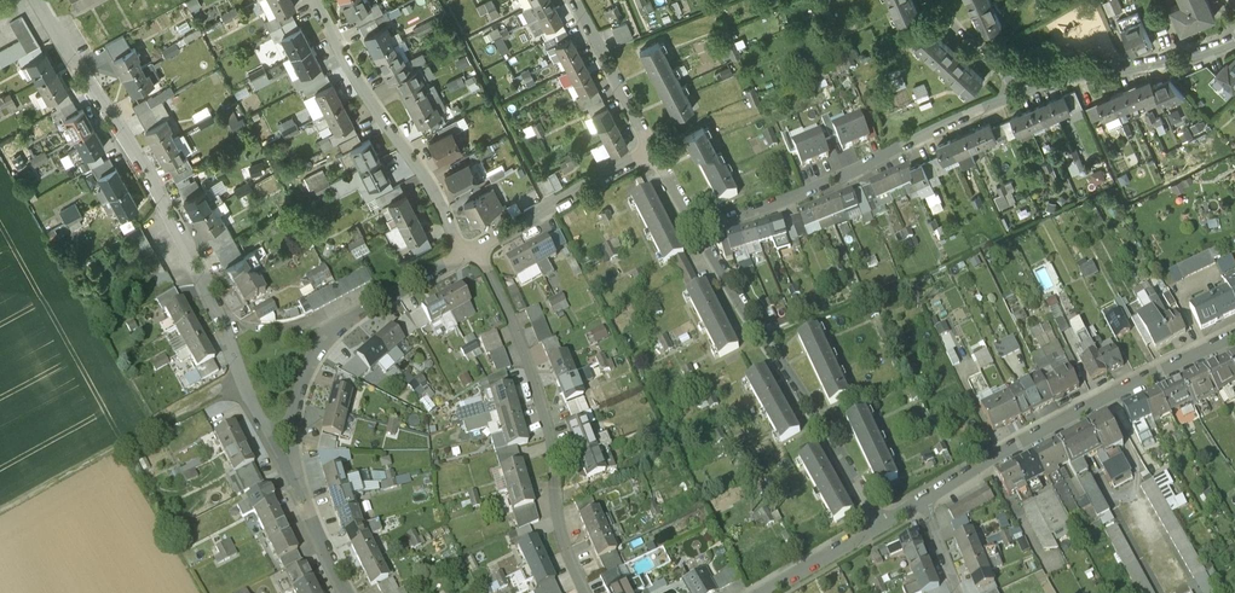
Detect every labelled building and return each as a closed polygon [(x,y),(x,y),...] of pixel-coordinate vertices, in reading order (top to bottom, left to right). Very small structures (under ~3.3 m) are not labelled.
[(204,5),(202,0),(190,0),(193,9),(204,5)] [(277,15),(277,16),(289,10),(294,7),(290,0),(269,0),(277,15)] [(340,0),(349,18),(370,7),(366,0),(340,0)] [(522,10),(528,23),(529,22),(554,9),(550,0),(542,0),(533,5),(522,10)] [(912,0),(889,0),(899,23),(918,15),(912,0)] [(982,34),(1001,26),(990,0),(967,0),(982,34)] [(1043,2),(1046,9),(1054,6),(1051,0),(1047,0),(1043,2)] [(1112,16),(1126,11),(1122,0),(1106,0),(1112,16)] [(1182,3),(1171,7),(1181,31),(1215,16),(1208,0),(1181,0),(1182,3)] [(834,21),(828,6),(820,9),(827,24),(834,21)] [(613,7),(603,11),(607,19),(616,15),(613,7)] [(235,8),(221,15),(223,19),(237,12),(235,8)] [(554,9),(529,22),(536,36),(542,33),(546,30),(561,22),(554,9)] [(289,10),(277,16),(277,15),(264,22),(269,32),(294,20),(289,10)] [(237,12),(223,19),(225,23),(239,15),(237,12)] [(1138,12),(1118,20),(1132,53),(1152,44),(1138,12)] [(23,16),(11,23),(20,41),(0,52),(0,67),(39,46),(23,16)] [(724,18),(716,21),(720,29),(727,26),(724,18)] [(428,23),(414,30),(415,34),(430,26),(428,23)] [(626,23),(612,29),(617,43),(632,37),(626,23)] [(562,24),(547,32),(550,38),(565,30),(562,24)] [(430,26),(415,34),(417,37),(432,30),(430,26)] [(385,27),(364,37),(373,55),(392,46),(387,37),(390,36),(385,27)] [(300,29),(281,39),(291,58),(310,48),(300,29)] [(547,32),(546,30),(542,33),(546,40),(550,38),(547,32)] [(983,79),(930,30),(916,45),(969,95),(983,79)] [(123,35),(105,45),(113,60),(131,50),(123,35)] [(569,38),(554,46),(561,59),(576,51),(569,38)] [(692,109),(658,42),(639,52),(674,118),(692,109)] [(734,42),(726,45),(733,60),(740,56),(734,42)] [(176,43),(162,51),(164,54),(178,46),(176,43)] [(178,46),(164,54),(166,58),(180,50),(178,46)] [(396,54),(392,46),(373,55),(382,73),(404,62),(399,53),(396,54)] [(134,48),(113,60),(123,77),(141,67),(136,58),(139,57),(134,48)] [(310,48),(291,58),(301,77),(320,67),(310,48)] [(576,51),(561,59),(568,71),(583,63),(576,51)] [(56,73),(45,54),(27,64),(37,83),(56,73)] [(849,54),(841,58),(848,72),(856,69),(849,54)] [(1225,69),(1224,67),(1216,75),(1233,92),(1234,90),(1234,59),(1225,69)] [(404,62),(382,73),(388,84),(403,76),(414,71),(408,60),(404,62)] [(583,63),(568,71),(574,84),(589,76),(583,63)] [(141,67),(123,77),(133,95),(153,83),(149,74),(146,76),(141,67)] [(263,68),(248,75),(250,79),(265,71),(263,68)] [(265,71),(250,79),(252,82),(266,75),(265,71)] [(1178,72),(1170,75),(1172,81),(1180,77),(1178,72)] [(56,73),(37,83),(42,92),(36,95),(42,105),(66,91),(56,73)] [(327,76),(303,88),(308,98),(315,94),(332,85),(327,76)] [(403,76),(389,83),(393,92),(407,85),(403,76)] [(589,76),(574,84),(581,96),(596,89),(589,76)] [(461,78),(446,85),(448,89),(463,82),(461,78)] [(1184,96),(1169,78),(1169,79),(1153,85),(1157,96),(1160,102),(1169,98),(1171,102),(1184,96)] [(1150,79),(1136,85),(1136,86),(1143,101),(1147,109),(1159,104),(1155,96),(1157,96),(1153,85),(1150,79)] [(421,80),(400,91),(409,109),(428,100),(423,91),(426,89),(421,80)] [(915,85),(920,100),(932,96),(927,81),(915,85)] [(463,82),(448,89),(450,93),(464,85),(463,82)] [(332,85),(315,94),(325,114),(342,105),(332,85)] [(1136,86),(1123,91),(1130,107),(1143,101),(1136,86)] [(760,103),(753,88),(746,91),(752,106),(760,103)] [(581,96),(577,99),(583,110),(602,100),(596,89),(581,96)] [(1074,90),(1067,93),(1074,111),(1082,108),(1074,90)] [(1123,91),(1110,97),(1117,112),(1130,107),(1123,91)] [(0,99),(0,104),(12,97),(9,94),(0,99)] [(68,94),(53,103),(57,110),(72,102),(68,94)] [(1070,110),(1064,95),(1050,100),(1057,116),(1070,110)] [(0,104),(0,108),(14,101),(12,97),(0,104)] [(1110,97),(1097,102),(1104,118),(1117,112),(1110,97)] [(138,114),(151,107),(146,99),(133,106),(138,114)] [(428,100),(409,109),(418,127),(440,116),(435,107),(432,108),(428,100)] [(1050,100),(1037,106),(1044,122),(1057,116),(1050,100)] [(161,101),(151,107),(160,124),(166,120),(170,118),(161,101)] [(1097,102),(1086,107),(1091,121),(1099,118),(1100,120),(1104,118),(1097,102)] [(325,114),(312,121),(318,131),(331,125),(336,134),(352,125),(342,105),(325,114)] [(1037,106),(1024,112),(1031,127),(1044,122),(1037,106)] [(147,131),(160,124),(151,107),(138,114),(147,131)] [(607,109),(592,117),(598,129),(613,122),(607,109)] [(82,110),(64,120),(75,139),(93,129),(82,110)] [(1160,117),(1156,119),(1153,111),(1148,113),(1152,121),(1154,126),(1163,123),(1160,117)] [(1024,112),(1011,117),(1018,133),(1019,132),(1022,139),(1034,134),(1031,127),(1024,112)] [(210,114),(196,122),(198,125),(212,118),(210,114)] [(837,137),(828,117),(822,120),(830,140),(837,137)] [(856,118),(850,121),(847,122),(856,145),(869,139),(860,117),(856,118)] [(212,118),(198,125),(200,129),(214,121),(212,118)] [(147,131),(145,132),(155,149),(173,139),(168,131),(171,129),(166,120),(160,124),(147,131)] [(1009,120),(1002,123),(1008,138),(1016,135),(1009,120)] [(456,121),(437,131),(440,138),(450,132),(452,136),(461,131),(456,121)] [(613,122),(598,129),(605,142),(620,134),(613,122)] [(847,122),(843,124),(837,127),(837,126),(833,128),(843,151),(856,145),(847,122)] [(990,123),(976,128),(983,144),(996,138),(990,123)] [(1002,123),(994,126),(1001,142),(1008,138),(1002,123)] [(1132,137),(1126,123),(1122,125),(1128,139),(1132,137)] [(295,125),(281,132),(283,136),(297,128),(295,125)] [(1128,139),(1122,125),(1119,126),(1124,140),(1128,139)] [(824,126),(818,129),(820,133),(823,142),(830,140),(824,126)] [(297,128),(283,136),(285,140),(299,132),(297,128)] [(737,195),(703,128),(684,137),(719,204),(737,195)] [(976,128),(963,134),(970,150),(983,144),(976,128)] [(93,129),(75,139),(79,148),(68,154),(74,164),(103,148),(93,129)] [(777,145),(771,130),(764,134),(770,148),(777,145)] [(440,138),(429,143),(439,163),(453,155),(451,152),(459,149),(452,136),(450,132),(440,138)] [(820,133),(816,135),(810,138),(806,139),(816,162),(829,156),(823,142),(820,133)] [(620,134),(605,142),(612,155),(627,147),(620,134)] [(963,134),(950,140),(957,155),(970,150),(963,134)] [(173,139),(155,149),(165,167),(166,166),(185,156),(186,155),(181,146),(178,148),(173,139)] [(806,139),(803,140),(803,141),(797,143),(793,144),(802,167),(816,162),(806,139)] [(950,140),(937,145),(944,161),(957,155),(950,140)] [(369,141),(350,151),(360,170),(378,160),(369,141)] [(488,145),(469,155),(472,162),(476,160),(477,163),(493,155),(488,145)] [(1075,149),(1071,151),(1075,158),(1077,163),(1080,161),(1075,149)] [(44,151),(30,159),(32,163),(46,155),(44,151)] [(46,155),(32,163),(34,166),(48,159),(46,155)] [(939,155),(931,158),(938,174),(946,171),(939,155)] [(185,156),(166,166),(176,183),(195,173),(185,156)] [(938,174),(931,158),(922,162),(929,178),(928,178),(932,185),(941,181),(938,174)] [(378,160),(360,170),(369,189),(388,179),(378,160)] [(477,163),(476,160),(472,162),(446,175),(455,194),(467,188),(485,178),(477,163)] [(784,160),(776,163),(779,171),(787,167),(784,160)] [(1056,174),(1050,161),(1046,163),(1052,176),(1056,174)] [(267,170),(262,162),(250,168),(255,176),(267,170)] [(922,162),(909,168),(916,184),(928,178),(929,178),(922,162)] [(1052,176),(1046,163),(1042,164),(1048,179),(1052,177),(1052,176)] [(1092,172),(1098,183),(1109,178),(1104,167),(1092,172)] [(909,168),(896,174),(903,190),(916,184),(909,168)] [(127,188),(116,169),(99,178),(110,198),(127,188)] [(500,169),(487,176),(491,183),(504,176),(500,169)] [(310,187),(329,181),(325,170),(306,177),(310,187)] [(329,185),(337,199),(359,189),(361,193),(369,189),(360,170),(329,185)] [(547,195),(565,186),(557,170),(539,179),(547,195)] [(896,174),(883,180),(890,196),(903,190),(896,174)] [(1179,192),(1196,181),(1192,175),(1175,186),(1179,192)] [(220,192),(229,187),(225,179),(215,183),(220,192)] [(369,189),(361,193),(366,203),(393,189),(388,179),(369,189)] [(883,180),(870,186),(877,202),(890,196),(883,180)] [(184,201),(200,191),(195,181),(178,190),(184,201)] [(328,181),(313,188),(315,192),(329,185),(328,181)] [(248,183),(234,191),(236,195),(250,187),(248,183)] [(329,185),(315,192),(317,196),(331,189),(329,185)] [(1000,194),(995,197),(1000,208),(1009,204),(1009,203),(1004,193),(1001,185),(997,187),(1000,194)] [(374,199),(379,208),(388,204),(405,195),(400,186),(374,199)] [(250,187),(236,195),(238,198),(252,191),(250,187)] [(868,187),(861,190),(868,206),(875,203),(868,187)] [(127,188),(110,198),(121,217),(137,208),(127,188)] [(200,191),(184,201),(193,218),(212,208),(223,202),(218,193),(209,197),(205,189),(200,191)] [(683,254),(650,190),(631,200),(665,264),(683,254)] [(1015,201),(1010,190),(1008,191),(1004,193),(1009,203),(1015,201)] [(488,193),(464,206),(472,219),(471,219),(473,224),(481,220),(482,221),(488,218),(487,216),(491,214),(502,208),(497,200),(494,202),(488,193)] [(852,193),(838,199),(845,215),(858,209),(852,193)] [(405,195),(388,204),(394,216),(387,220),(391,228),(415,215),(405,195)] [(845,215),(838,199),(825,204),(831,220),(845,215)] [(825,204),(812,209),(818,225),(831,220),(825,204)] [(502,208),(491,214),(497,225),(510,218),(504,207),(502,208)] [(212,208),(193,218),(203,236),(205,235),(224,224),(219,215),(217,217),(212,208)] [(608,209),(600,213),(604,220),(612,217),(608,209)] [(812,209),(799,214),(799,216),(805,230),(818,225),(812,209)] [(79,210),(65,218),(67,221),(81,213),(79,210)] [(81,213),(67,221),(69,225),(83,217),(81,213)] [(391,228),(385,231),(391,242),(404,235),(409,244),(425,235),(415,215),(391,228)] [(799,216),(790,218),(798,239),(808,236),(805,230),(799,216)] [(124,221),(126,229),(136,226),(134,218),(124,221)] [(798,239),(790,218),(782,221),(786,237),(788,243),(798,239)] [(782,220),(768,225),(772,241),(786,237),(782,221),(782,220)] [(234,241),(224,224),(205,235),(215,252),(234,241)] [(768,225),(754,229),(759,245),(772,241),(768,225)] [(172,285),(140,227),(128,234),(160,292),(172,285)] [(754,229),(741,233),(745,249),(759,245),(754,229)] [(741,233),(727,237),(731,253),(745,249),(741,233)] [(404,235),(391,242),(392,244),(400,248),(409,244),(404,235)] [(362,238),(348,245),(350,249),(364,241),(362,238)] [(425,238),(410,246),(415,256),(430,248),(425,238)] [(547,239),(527,250),(536,266),(543,279),(554,273),(547,260),(556,255),(547,239)] [(215,252),(224,268),(243,258),(234,241),(215,252)] [(364,241),(350,249),(352,252),(366,245),(364,241)] [(618,257),(610,243),(603,246),(610,261),(618,257)] [(366,245),(352,252),(355,258),(369,251),(366,245)] [(527,250),(508,261),(517,277),(536,266),(527,250)] [(1209,251),(1175,267),(1181,280),(1215,264),(1209,251)] [(286,252),(272,260),(274,264),(288,256),(286,252)] [(288,256),(274,264),(276,267),(290,259),(288,256)] [(243,258),(224,268),(234,286),(252,276),(247,267),(250,266),(245,257),(243,258)] [(1087,278),(1101,272),(1095,258),(1081,264),(1087,278)] [(750,260),(738,265),(741,271),(753,266),(750,260)] [(308,275),(316,289),(332,280),(325,266),(308,275)] [(364,270),(305,302),(312,314),(371,282),(364,270)] [(640,270),(632,274),(636,281),(644,277),(640,270)] [(252,276),(234,286),(244,303),(264,292),(259,283),(257,284),(252,276)] [(1226,284),(1229,291),(1234,304),(1234,280),(1226,284)] [(738,348),(705,284),(687,293),(720,357),(738,348)] [(1144,284),(1139,287),(1145,297),(1150,294),(1144,284)] [(460,287),(440,298),(449,314),(469,303),(460,287)] [(1145,297),(1139,287),(1132,291),(1145,314),(1146,316),(1153,312),(1145,297)] [(1219,295),(1219,294),(1199,304),(1199,305),(1190,309),(1201,331),(1234,314),(1234,304),(1229,291),(1219,295)] [(1174,314),(1166,319),(1152,293),(1150,294),(1145,297),(1153,312),(1170,341),(1184,333),(1174,314)] [(1169,293),(1163,296),(1170,308),(1176,305),(1169,293)] [(561,294),(554,298),(558,305),(565,301),(561,294)] [(449,314),(440,298),(421,308),(430,325),(439,320),(446,333),(457,327),(449,314)] [(554,298),(547,302),(551,309),(558,305),(554,298)] [(311,313),(304,300),(298,303),(305,316),(311,313)] [(1120,300),(1113,303),(1120,314),(1123,320),(1124,320),(1129,317),(1120,300)] [(192,321),(181,302),(165,311),(176,330),(192,321)] [(270,302),(254,311),(259,320),(275,311),(270,302)] [(539,341),(554,335),(541,304),(527,309),(539,341)] [(1068,330),(1060,313),(1063,312),(1060,305),(1049,311),(1054,322),(1058,330),(1060,334),(1068,330)] [(658,306),(651,310),(655,317),(662,313),(658,306)] [(875,307),(868,311),(871,318),(879,315),(875,307)] [(1023,312),(1014,317),(1017,323),(1026,319),(1023,312)] [(1153,312),(1146,316),(1145,314),(1139,317),(1146,330),(1145,330),(1146,332),(1155,349),(1170,341),(1153,312)] [(1120,314),(1106,322),(1115,339),(1130,332),(1124,320),(1123,320),(1120,314)] [(786,317),(777,321),(780,327),(789,323),(786,317)] [(1146,330),(1139,317),(1132,321),(1140,336),(1146,332),(1145,330),(1146,330)] [(133,321),(126,325),(130,333),(137,329),(133,321)] [(192,321),(176,330),(186,349),(203,340),(192,321)] [(1079,321),(1071,325),(1076,337),(1085,332),(1079,321)] [(1054,322),(1030,333),(1034,341),(1058,330),(1054,322)] [(589,333),(594,343),(606,337),(601,327),(589,333)] [(403,342),(390,328),(373,343),(386,357),(394,366),(403,358),(395,349),(403,342)] [(849,396),(817,328),(799,337),(831,405),(849,396)] [(886,329),(878,332),(885,347),(893,343),(886,329)] [(1085,332),(1076,337),(1083,350),(1085,349),(1089,357),(1087,358),(1086,356),(1079,360),(1091,383),(1107,375),(1098,357),(1091,343),(1085,332)] [(673,350),(666,336),(658,339),(666,354),(673,350)] [(1013,337),(993,347),(1000,360),(1020,351),(1013,337)] [(554,339),(540,344),(548,362),(562,356),(554,339)] [(1099,339),(1091,343),(1098,357),(1104,354),(1101,348),(1103,347),(1099,339)] [(203,340),(186,349),(197,369),(214,360),(203,340)] [(474,342),(467,346),(471,353),(478,349),(474,342)] [(983,342),(977,345),(978,349),(974,351),(976,355),(987,350),(983,342)] [(373,343),(357,358),(369,372),(386,357),(373,343)] [(467,346),(460,350),(464,357),(471,353),(467,346)] [(1104,354),(1098,357),(1107,375),(1122,367),(1113,349),(1104,354)] [(502,350),(489,355),(496,373),(504,370),(509,369),(502,350)] [(959,363),(953,350),(946,354),(953,367),(959,363)] [(976,355),(974,356),(977,363),(990,356),(987,350),(976,355)] [(1053,358),(1046,361),(1042,353),(1032,358),(1040,374),(1041,374),(1044,379),(1045,379),(1053,375),(1054,378),(1044,384),(1053,402),(1079,390),(1070,371),(1059,376),(1058,374),(1060,373),(1053,358)] [(1069,353),(1063,356),(1069,368),(1075,365),(1069,353)] [(602,354),(595,358),(598,365),(606,362),(602,354)] [(562,356),(548,362),(556,383),(573,375),(565,355),(562,356)] [(165,356),(151,364),(153,368),(167,360),(165,356)] [(990,356),(977,363),(980,369),(993,363),(990,356)] [(1226,360),(1234,376),(1234,356),(1226,360)] [(900,357),(892,361),(896,368),(903,365),(900,357)] [(357,358),(340,372),(357,380),(368,371),(357,358)] [(167,360),(153,368),(155,371),(169,364),(167,360)] [(1226,360),(1214,365),(1227,388),(1228,389),(1233,386),(1234,385),(1234,376),(1226,360)] [(606,362),(598,365),(601,373),(609,369),(606,362)] [(1227,388),(1214,365),(1203,371),(1217,394),(1223,391),(1227,388)] [(690,366),(682,370),(686,377),(693,373),(690,366)] [(800,432),(764,369),(746,379),(781,442),(800,432)] [(504,370),(496,373),(486,379),(490,390),(509,385),(504,370)] [(573,375),(556,383),(565,403),(582,396),(578,387),(592,381),(587,370),(573,375)] [(1217,394),(1203,371),(1181,381),(1192,404),(1193,407),(1218,396),(1217,394)] [(354,380),(337,372),(334,386),(351,390),(354,380)] [(983,375),(972,382),(978,394),(990,387),(983,375)] [(425,382),(420,376),(413,381),(419,387),(425,382)] [(1041,377),(1008,394),(1021,419),(1053,402),(1044,384),(1041,377)] [(413,381),(407,386),(413,392),(419,387),(413,381)] [(1192,404),(1181,381),(1157,392),(1170,414),(1192,404)] [(607,404),(599,386),(591,389),(599,408),(607,404)] [(510,387),(490,393),(479,397),(481,403),(482,407),(493,404),(496,414),(516,408),(510,387)] [(1228,389),(1227,388),(1223,391),(1230,402),(1234,399),(1228,389)] [(351,394),(332,390),(327,412),(345,416),(351,394)] [(917,390),(909,394),(913,401),(921,398),(917,390)] [(1170,414),(1157,392),(1143,399),(1152,419),(1152,420),(1154,425),(1164,421),(1165,423),(1173,419),(1170,414)] [(1021,419),(1008,394),(995,401),(1007,426),(1021,419)] [(421,401),(430,412),(437,406),(429,395),(421,401)] [(565,403),(571,419),(589,412),(582,396),(565,403)] [(714,397),(707,401),(711,408),(718,405),(714,397)] [(1143,399),(1124,408),(1138,438),(1146,434),(1141,425),(1152,420),(1152,419),(1143,399)] [(995,401),(981,407),(993,432),(1007,426),(995,401)] [(455,411),(459,424),(462,424),(460,416),(468,413),(470,421),(490,415),(496,414),(493,404),(482,407),(481,403),(455,411)] [(208,420),(218,416),(214,406),(204,409),(208,420)] [(516,408),(496,414),(503,436),(507,449),(515,447),(527,444),(516,408)] [(898,479),(866,411),(847,420),(879,487),(898,479)] [(345,416),(327,412),(321,433),(340,438),(345,416)] [(932,412),(924,416),(931,430),(939,427),(932,412)] [(468,413),(460,416),(462,424),(470,421),(468,413)] [(470,421),(462,424),(465,431),(472,429),(473,431),(493,425),(490,415),(470,421)] [(587,431),(581,415),(564,422),(570,438),(587,431)] [(1123,446),(1107,417),(1089,426),(1118,481),(1131,474),(1117,450),(1123,446)] [(398,421),(390,419),(388,427),(396,429),(398,421)] [(344,422),(340,438),(358,442),(363,427),(344,422)] [(725,440),(718,426),(711,429),(718,444),(725,440)] [(1089,426),(1057,443),(1069,465),(1076,480),(1087,474),(1081,463),(1096,455),(1112,484),(1118,481),(1089,426)] [(233,427),(214,437),(224,456),(243,446),(233,427)] [(396,429),(388,427),(386,434),(394,436),(396,429)] [(632,428),(624,432),(627,439),(635,436),(632,428)] [(587,431),(570,438),(578,458),(596,452),(610,446),(606,434),(591,440),(587,431)] [(1146,434),(1138,438),(1141,444),(1145,443),(1151,455),(1158,451),(1149,433),(1146,434)] [(503,436),(491,440),(495,452),(507,449),(503,436)] [(635,436),(627,439),(630,446),(638,443),(635,436)] [(335,440),(321,437),(317,453),(334,453),(335,440)] [(1057,443),(1033,456),(1045,478),(1047,480),(1058,474),(1059,474),(1057,471),(1069,465),(1057,443)] [(943,445),(936,448),(939,456),(947,452),(943,445)] [(243,446),(224,456),(234,475),(253,466),(243,446)] [(500,470),(520,464),(515,447),(507,449),(495,452),(500,470)] [(853,512),(818,449),(800,459),(835,522),(853,512)] [(596,452),(578,458),(587,479),(604,472),(596,452)] [(743,452),(735,456),(739,463),(746,459),(743,452)] [(317,453),(323,474),(341,468),(336,453),(334,453),(317,453)] [(348,453),(336,453),(341,468),(351,465),(348,453)] [(1045,478),(1033,456),(1014,466),(1026,488),(1045,478)] [(520,464),(500,470),(506,491),(527,485),(520,464)] [(253,466),(234,475),(244,494),(263,485),(253,466)] [(1026,488),(1014,466),(997,475),(1009,497),(1017,493),(1024,505),(1033,500),(1026,488)] [(183,468),(175,472),(179,479),(186,475),(183,468)] [(341,468),(323,474),(329,495),(360,486),(361,486),(358,474),(344,478),(341,468)] [(392,472),(384,474),(386,482),(394,480),(392,472)] [(1079,514),(1058,474),(1047,480),(1068,520),(1079,514)] [(186,475),(179,479),(182,486),(190,482),(186,475)] [(1109,512),(1090,477),(1078,483),(1096,516),(1098,519),(1109,512)] [(394,480),(386,482),(389,490),(397,487),(394,480)] [(1206,573),(1152,480),(1140,487),(1194,579),(1206,573)] [(765,483),(757,487),(761,494),(768,491),(765,483)] [(263,485),(248,492),(252,498),(266,491),(263,485)] [(527,485),(506,491),(512,511),(533,505),(527,485)] [(360,486),(329,495),(335,517),(336,517),(341,534),(344,533),(362,527),(356,511),(353,511),(350,499),(362,495),(360,486)] [(988,489),(948,512),(955,523),(994,500),(988,489)] [(253,514),(273,504),(271,501),(273,499),(270,493),(268,494),(266,491),(252,498),(246,501),(247,503),(253,514)] [(475,491),(467,494),(469,502),(477,499),(475,491)] [(477,499),(469,502),(472,509),(480,507),(477,499)] [(653,501),(645,504),(649,512),(656,509),(653,501)] [(247,503),(237,509),(242,519),(253,514),(247,503)] [(273,504),(253,514),(263,533),(283,523),(273,504)] [(533,505),(512,511),(518,531),(538,522),(533,505)] [(774,523),(767,508),(759,512),(767,526),(774,523)] [(656,509),(649,512),(652,519),(660,516),(656,509)] [(596,510),(579,518),(588,539),(606,531),(596,510)] [(362,527),(344,533),(351,547),(368,539),(381,532),(378,522),(362,527)] [(283,523),(263,533),(273,552),(292,543),(283,523)] [(1116,526),(1105,532),(1138,592),(1153,592),(1116,526)] [(535,540),(528,527),(516,532),(522,546),(535,540)] [(414,531),(406,535),(410,542),(417,538),(414,531)] [(606,531),(588,539),(597,559),(615,551),(606,531)] [(790,531),(782,535),(786,542),(793,539),(790,531)] [(972,531),(955,539),(963,559),(981,552),(972,531)] [(1007,532),(1000,535),(1003,543),(1011,539),(1007,532)] [(917,536),(886,549),(890,560),(905,554),(922,547),(917,536)] [(417,538),(410,542),(413,549),(421,546),(417,538)] [(368,539),(351,547),(361,567),(377,558),(368,539)] [(1011,539),(1003,543),(1006,550),(1014,547),(1011,539)] [(535,540),(518,548),(527,568),(544,560),(535,540)] [(223,544),(215,548),(219,555),(227,551),(223,544)] [(981,552),(963,559),(976,591),(994,584),(985,563),(999,558),(994,546),(981,552)] [(922,547),(905,554),(913,574),(930,567),(922,547)] [(656,552),(663,566),(672,561),(665,548),(656,552)] [(227,551),(219,555),(223,562),(230,559),(227,551)] [(615,551),(597,559),(604,574),(622,566),(615,551)] [(877,553),(871,556),(877,567),(883,564),(877,553)] [(377,558),(361,567),(371,587),(387,578),(377,558)] [(544,560),(527,568),(537,588),(554,581),(544,560)] [(302,561),(285,570),(288,577),(305,568),(302,561)] [(734,566),(710,580),(716,590),(717,592),(740,579),(734,566)] [(913,574),(918,586),(917,587),(914,585),(903,589),(904,592),(926,592),(939,588),(930,567),(913,574)] [(305,568),(288,577),(286,578),(287,580),(276,586),(280,592),(289,592),(292,591),(293,592),(318,592),(305,568)] [(616,569),(599,577),(605,589),(622,581),(616,569)] [(682,580),(690,592),(711,592),(716,590),(710,580),(703,569),(687,577),(682,580)] [(683,570),(676,574),(679,581),(682,580),(687,577),(683,570)] [(501,572),(493,575),(496,583),(504,579),(501,572)] [(381,592),(394,592),(399,590),(392,578),(378,586),(381,592)] [(504,579),(496,583),(500,590),(507,586),(504,579)] [(881,579),(873,582),(876,590),(884,586),(881,579)] [(626,586),(629,592),(637,592),(643,590),(638,580),(626,586)] [(552,582),(540,587),(540,589),(533,592),(534,592),(558,592),(552,582)] [(607,592),(629,592),(626,586),(624,584),(607,592)] [(976,591),(977,592),(992,592),(997,591),(994,584),(976,591)]
